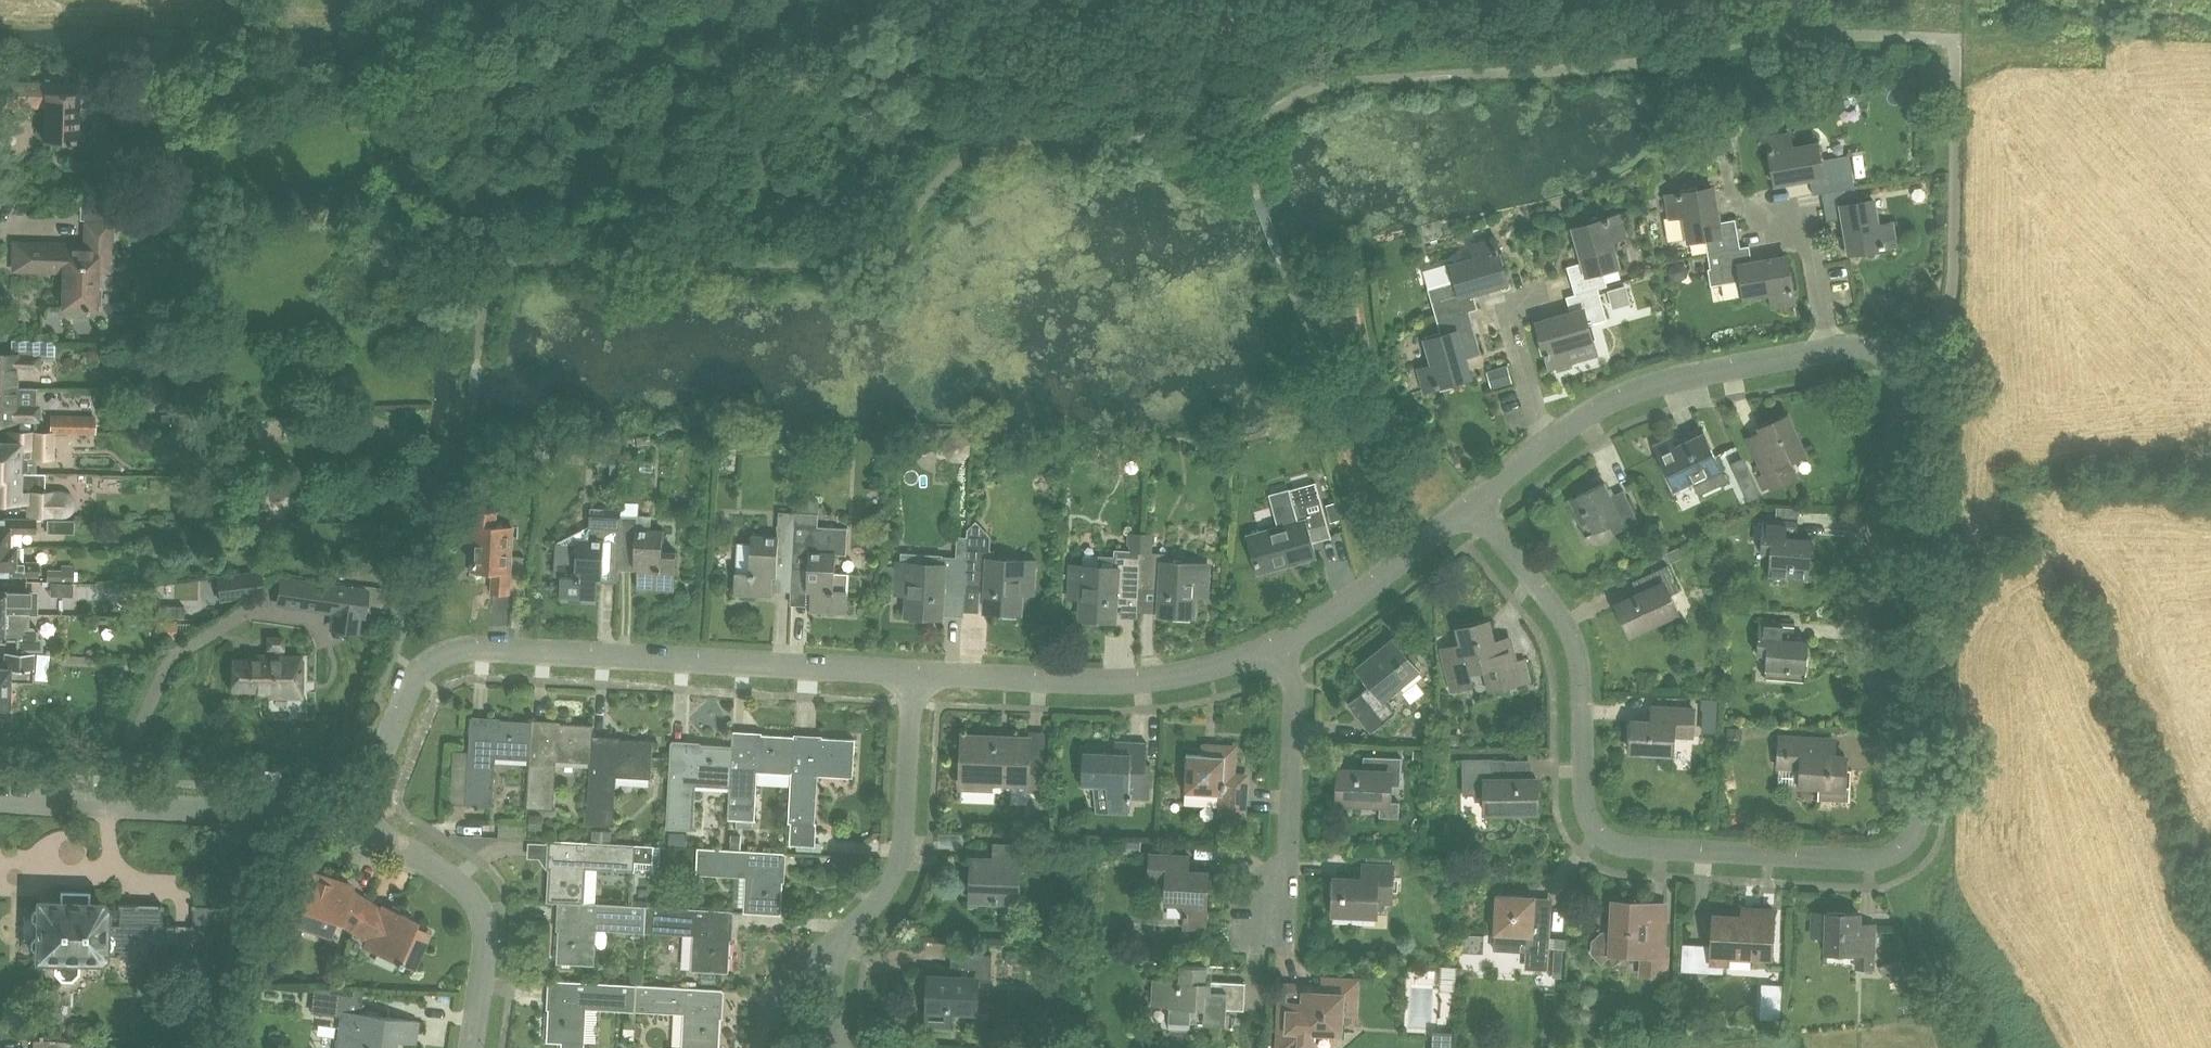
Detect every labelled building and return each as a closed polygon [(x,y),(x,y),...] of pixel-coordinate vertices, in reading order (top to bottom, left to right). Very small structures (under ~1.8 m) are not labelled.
[(36,108),(46,108),(45,142),(68,142),(68,145),(70,145),(70,150),(73,162),(84,159),(85,161),(94,159),(86,131),(85,111),(93,112),(93,94),(80,94),(80,84),(0,82),(0,106),(36,108)] [(1812,192),(1822,191),(1822,190),(1855,184),(1849,152),(1820,157),(1817,141),(1791,145),(1789,132),(1768,136),(1776,181),(1809,175),(1812,192)] [(1849,250),(1895,242),(1891,221),(1877,223),(1873,198),(1857,200),(1855,184),(1822,190),(1822,191),(1827,218),(1843,215),(1849,250)] [(1704,235),(1708,252),(1717,250),(1716,249),(1741,245),(1735,216),(1718,219),(1712,185),(1666,193),(1670,215),(1684,212),(1689,238),(1704,235)] [(1567,264),(1575,292),(1575,293),(1598,287),(1607,285),(1602,268),(1617,263),(1610,239),(1624,235),(1618,214),(1572,227),(1582,260),(1567,264)] [(109,257),(110,225),(85,224),(84,245),(16,242),(15,264),(53,265),(53,274),(64,274),(63,307),(94,308),(96,257),(109,257)] [(1428,287),(1437,319),(1468,310),(1468,311),(1478,308),(1473,292),(1506,282),(1493,237),(1471,243),(1475,257),(1451,264),(1456,279),(1428,287)] [(1741,245),(1716,249),(1717,250),(1708,252),(1710,266),(1708,267),(1711,284),(1743,278),(1746,294),(1770,289),(1773,304),(1795,300),(1786,253),(1753,260),(1749,243),(1741,245)] [(1607,318),(1598,287),(1575,293),(1575,292),(1566,295),(1571,312),(1538,322),(1551,367),(1571,361),(1567,346),(1592,339),(1587,323),(1607,318)] [(1626,290),(1610,295),(1613,307),(1630,302),(1626,290)] [(1470,376),(1465,358),(1481,354),(1468,311),(1468,310),(1437,319),(1441,334),(1426,338),(1433,364),(1420,368),(1426,389),(1470,376)] [(40,357),(54,357),(54,342),(13,341),(13,356),(0,356),(0,388),(36,389),(36,388),(15,388),(16,369),(40,370),(40,357)] [(39,408),(35,408),(36,389),(0,388),(0,420),(39,421),(39,408)] [(95,433),(96,415),(50,414),(50,432),(53,432),(95,433)] [(1763,490),(1772,486),(1773,487),(1798,476),(1790,458),(1806,451),(1788,414),(1761,427),(1771,450),(1758,456),(1766,472),(1756,476),(1763,490)] [(258,439),(256,420),(256,418),(234,420),(237,441),(258,439)] [(20,473),(20,458),(52,458),(53,432),(12,433),(12,443),(0,443),(0,472),(20,473)] [(1703,489),(1725,478),(1703,433),(1675,446),(1671,437),(1656,444),(1677,488),(1697,478),(1703,489)] [(1742,457),(1730,462),(1742,487),(1754,481),(1742,457)] [(0,473),(0,501),(31,502),(31,515),(53,515),(53,492),(45,492),(45,473),(0,473)] [(1605,481),(1569,497),(1576,514),(1584,510),(1594,531),(1610,523),(1614,532),(1639,521),(1624,488),(1611,494),(1609,489),(1605,481)] [(1333,537),(1329,524),(1317,482),(1291,490),(1290,488),(1270,493),(1279,528),(1250,537),(1260,572),(1315,557),(1311,543),(1333,537)] [(556,552),(554,575),(561,575),(560,597),(597,599),(598,581),(600,581),(619,582),(620,569),(619,569),(621,541),(622,514),(623,508),(622,508),(591,506),(590,525),(578,531),(577,543),(556,542),(556,552)] [(1810,577),(1813,536),(1798,535),(1799,518),(1800,508),(1778,507),(1777,511),(1764,510),(1764,516),(1761,548),(1771,549),(1769,574),(1810,577)] [(509,593),(513,526),(494,525),(494,511),(477,510),(473,574),(495,575),(494,592),(509,593)] [(794,555),(797,513),(781,512),(780,512),(778,537),(752,535),(752,543),(738,542),(737,572),(736,572),(735,593),(772,595),(773,590),(773,578),(773,574),(777,575),(779,554),(792,555),(794,555)] [(820,514),(797,513),(794,565),(809,566),(808,593),(811,593),(810,611),(848,613),(850,575),(836,574),(837,555),(848,555),(849,528),(819,526),(820,514)] [(622,514),(621,541),(640,542),(639,570),(638,588),(675,590),(677,551),(663,550),(664,530),(653,529),(653,527),(653,516),(640,515),(639,515),(622,514)] [(22,532),(36,532),(37,519),(0,519),(0,547),(25,547),(25,546),(21,546),(22,532)] [(75,533),(75,520),(49,519),(48,532),(75,533)] [(993,549),(990,549),(991,535),(977,519),(969,527),(968,535),(969,535),(965,593),(964,611),(981,612),(982,587),(981,587),(982,575),(990,575),(988,612),(1017,614),(1019,592),(1033,593),(1035,557),(992,554),(993,549)] [(345,535),(356,534),(355,523),(344,524),(345,535)] [(1114,547),(1114,554),(1099,553),(1098,567),(1072,566),(1070,598),(1084,599),(1083,618),(1113,620),(1114,605),(1123,605),(1122,617),(1139,617),(1140,597),(1139,597),(1142,532),(1129,532),(1128,544),(1131,544),(1130,548),(1114,547)] [(1153,553),(1153,552),(1154,544),(1156,544),(1157,533),(1142,532),(1139,597),(1140,588),(1155,589),(1155,577),(1163,578),(1161,614),(1192,616),(1193,595),(1208,596),(1210,560),(1167,557),(1167,554),(1153,553)] [(943,554),(926,553),(925,565),(899,563),(897,593),(911,594),(909,615),(940,617),(942,580),(950,581),(949,592),(965,593),(969,535),(968,535),(958,534),(957,556),(943,555),(943,554)] [(25,547),(0,547),(0,574),(40,575),(40,562),(25,562),(25,547)] [(51,580),(64,580),(73,580),(74,563),(62,563),(61,570),(48,569),(48,580),(51,580)] [(1671,594),(1681,590),(1668,564),(1634,580),(1640,594),(1618,604),(1631,632),(1678,609),(1671,594)] [(273,568),(216,574),(218,591),(219,600),(237,598),(261,582),(261,584),(274,576),(273,568)] [(305,581),(284,578),(281,604),(302,607),(305,581)] [(332,585),(328,611),(336,612),(356,615),(363,616),(367,590),(332,585)] [(5,591),(0,590),(0,614),(28,615),(28,614),(38,614),(38,592),(5,591)] [(27,628),(28,615),(0,614),(0,639),(18,640),(18,650),(43,650),(44,639),(39,639),(39,628),(27,628)] [(1807,678),(1810,638),(1796,637),(1797,620),(1761,618),(1758,651),(1767,651),(1766,675),(1807,678)] [(1462,644),(1439,649),(1445,675),(1468,669),(1483,665),(1489,688),(1519,681),(1529,678),(1524,658),(1514,661),(1510,644),(1495,648),(1493,639),(1488,620),(1458,627),(1462,641),(1462,644)] [(155,622),(155,637),(179,637),(179,622),(155,622)] [(269,695),(290,695),(302,695),(302,658),(282,658),(282,649),(283,649),(283,637),(268,637),(268,649),(269,649),(269,658),(232,658),(232,689),(269,689),(269,695)] [(1382,697),(1418,669),(1393,639),(1357,668),(1370,685),(1350,702),(1372,730),(1394,712),(1382,697)] [(35,655),(7,654),(6,669),(0,669),(0,707),(10,707),(10,681),(34,681),(35,655)] [(1694,734),(1695,706),(1660,704),(1659,719),(1634,718),(1632,749),(1673,751),(1674,733),(1694,734)] [(500,752),(531,754),(533,720),(473,717),(470,760),(454,760),(451,803),(468,804),(497,806),(500,752)] [(558,755),(591,757),(593,737),(594,737),(594,724),(533,720),(531,754),(528,808),(555,809),(558,755)] [(734,732),(733,745),(731,784),(729,819),(738,819),(737,828),(754,828),(754,820),(758,820),(761,767),(792,768),(795,735),(734,732)] [(857,739),(795,735),(792,768),(789,822),(792,822),(791,844),(817,845),(818,823),(821,775),(855,777),(857,739)] [(1804,767),(1803,782),(1820,783),(1820,797),(1852,798),(1853,766),(1846,766),(1847,754),(1819,753),(1820,736),(1782,735),(1781,766),(1804,767)] [(651,779),(654,741),(594,737),(593,737),(591,757),(587,824),(616,825),(618,777),(651,779)] [(1029,737),(1029,739),(963,737),(961,787),(999,788),(999,782),(1026,783),(1025,792),(1045,793),(1047,755),(1046,755),(1047,738),(1029,737)] [(698,782),(731,784),(733,745),(672,742),(667,828),(696,830),(698,782)] [(1131,802),(1131,800),(1131,799),(1144,799),(1146,743),(1114,742),(1113,754),(1082,753),(1081,785),(1109,787),(1110,812),(1129,812),(1129,802),(1131,802)] [(1245,815),(1246,777),(1233,776),(1235,747),(1214,746),(1213,755),(1187,754),(1185,793),(1223,794),(1222,814),(1245,815)] [(1338,800),(1381,802),(1380,816),(1400,817),(1400,801),(1389,801),(1390,785),(1401,785),(1402,756),(1364,755),(1363,770),(1339,769),(1338,800)] [(1464,793),(1485,793),(1485,810),(1537,809),(1537,779),(1506,779),(1505,758),(1463,758),(1464,793)] [(543,830),(544,814),(531,813),(530,829),(543,830)] [(669,843),(688,844),(688,832),(670,831),(669,843)] [(548,902),(560,902),(581,902),(583,866),(636,869),(638,843),(551,839),(548,902)] [(1020,900),(1022,847),(997,846),(996,861),(974,860),(972,900),(998,901),(998,899),(1020,900)] [(783,914),(786,851),(698,847),(696,872),(750,874),(748,912),(783,914)] [(1206,929),(1210,872),(1190,871),(1191,856),(1151,854),(1150,881),(1167,882),(1166,902),(1186,903),(1184,928),(1206,929)] [(1335,877),(1334,914),(1363,915),(1363,908),(1378,909),(1378,901),(1393,901),(1394,864),(1392,864),(1378,863),(1366,863),(1363,863),(1363,877),(1335,877)] [(295,910),(298,911),(294,923),(329,934),(334,919),(340,921),(355,930),(366,901),(351,891),(353,886),(311,872),(300,906),(297,905),(295,910)] [(43,967),(56,967),(56,973),(62,980),(72,980),(79,973),(80,960),(101,960),(101,959),(105,955),(178,957),(179,926),(163,925),(163,906),(119,905),(118,925),(105,924),(106,908),(100,905),(90,904),(90,893),(62,892),(62,903),(41,903),(40,909),(36,910),(34,913),(34,920),(37,924),(40,924),(39,937),(36,937),(33,941),(33,949),(39,952),(39,958),(43,958),(43,967)] [(1494,943),(1494,949),(1531,951),(1530,969),(1549,970),(1551,946),(1567,947),(1568,938),(1551,937),(1552,914),(1551,914),(1534,913),(1535,896),(1497,894),(1494,934),(1494,943)] [(381,910),(366,901),(355,930),(369,939),(366,945),(398,960),(396,963),(402,965),(403,962),(413,967),(429,933),(414,926),(416,921),(382,906),(381,910)] [(1641,974),(1661,975),(1665,903),(1614,901),(1613,932),(1603,932),(1592,941),(1592,952),(1601,963),(1611,953),(1642,954),(1641,974)] [(593,926),(645,929),(647,905),(581,902),(560,902),(557,962),(591,964),(593,926)] [(698,931),(697,970),(730,971),(733,910),(647,905),(645,929),(698,931)] [(1773,956),(1774,909),(1743,907),(1743,916),(1714,915),(1712,961),(1728,962),(1728,955),(1773,956)] [(1873,968),(1874,952),(1875,924),(1860,923),(1860,913),(1828,912),(1828,913),(1814,912),(1813,935),(1827,935),(1827,950),(1858,952),(1857,967),(1873,968)] [(1564,949),(1555,949),(1553,977),(1563,977),(1564,949)] [(992,981),(994,955),(961,954),(959,979),(931,978),(929,1026),(951,1027),(952,1010),(978,1011),(979,980),(992,981)] [(1161,978),(1154,978),(1153,1005),(1170,1005),(1169,1027),(1191,1028),(1191,1006),(1205,1007),(1204,1023),(1227,1024),(1228,1008),(1245,1008),(1246,982),(1207,980),(1208,965),(1161,963),(1161,978)] [(584,1005),(636,1008),(637,984),(552,979),(548,1041),(581,1043),(584,1005)] [(1358,981),(1325,979),(1324,986),(1283,984),(1280,1047),(1298,1047),(1299,1043),(1312,1044),(1313,1030),(1341,1032),(1342,1013),(1356,1014),(1358,981)] [(637,984),(636,1008),(688,1011),(686,1047),(670,1046),(669,1047),(720,1047),(723,988),(637,984)] [(396,1039),(416,1042),(418,1019),(361,1013),(364,988),(314,986),(311,1012),(341,1016),(337,1047),(395,1047),(396,1039)] [(1781,1002),(1761,1001),(1760,1018),(1780,1019),(1781,1002)] [(87,1041),(34,1039),(34,1047),(86,1047),(87,1041)]
